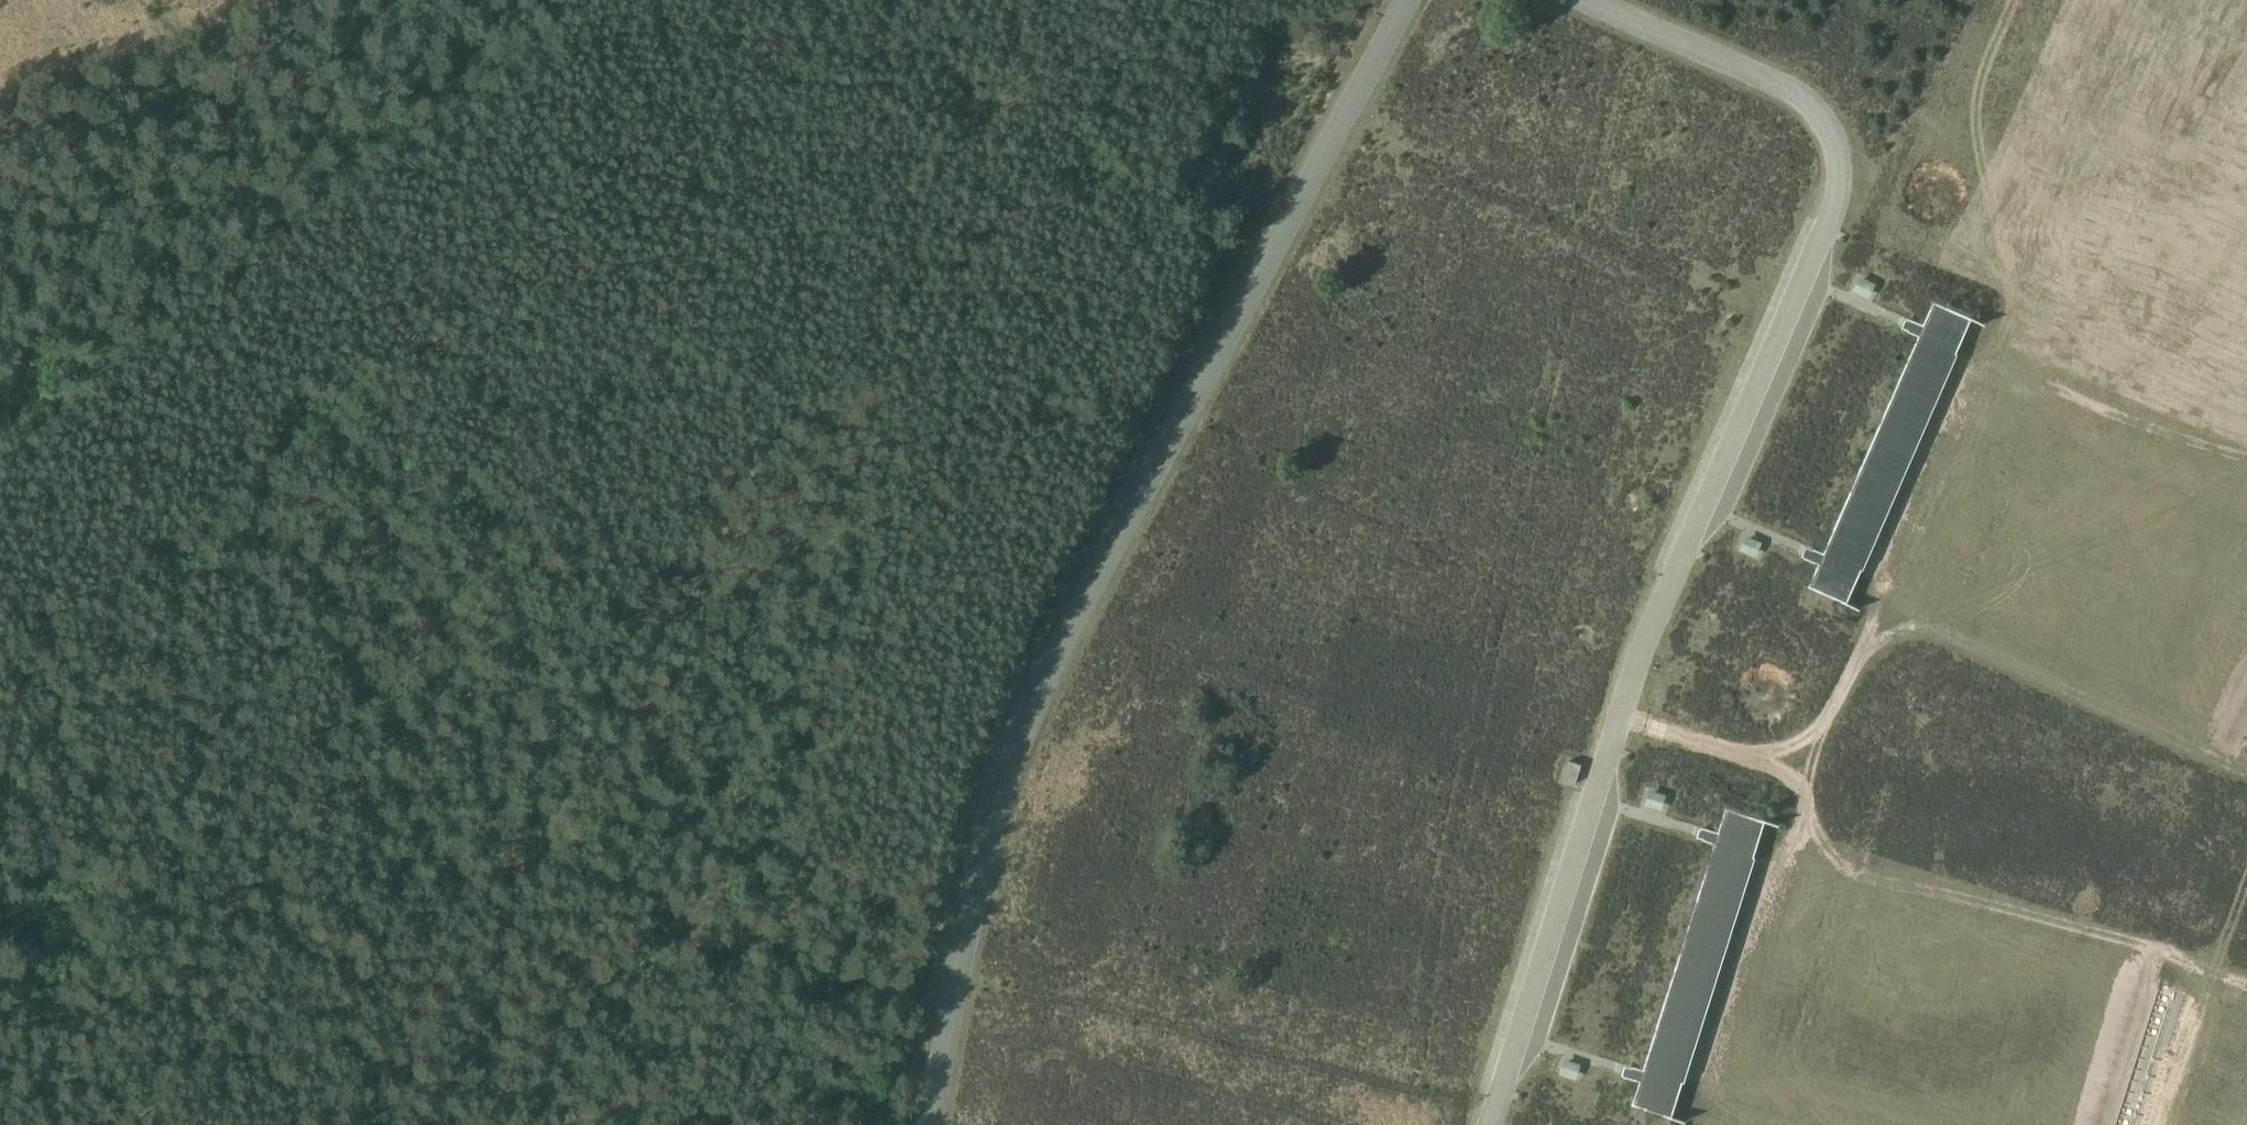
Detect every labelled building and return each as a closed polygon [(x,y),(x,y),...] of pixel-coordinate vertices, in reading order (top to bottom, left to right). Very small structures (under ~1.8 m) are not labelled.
[(1974,323),(1931,304),(1921,328),(1904,321),(1899,332),(1919,340),(1824,557),(1808,550),(1803,562),(1819,569),(1809,592),(1849,609),(1974,323)] [(1762,541),(1745,535),(1738,552),(1756,558),(1762,541)] [(1563,781),(1575,784),(1582,765),(1569,761),(1563,781)] [(1666,795),(1649,789),(1643,806),(1660,812),(1666,795)] [(1770,828),(1726,813),(1718,838),(1700,832),(1696,843),(1717,850),(1644,1075),(1627,1070),(1623,1082),(1640,1087),(1632,1111),(1668,1123),(1674,1124),(1770,828)] [(1583,1070),(1566,1064),(1559,1081),(1577,1087),(1583,1070)]
